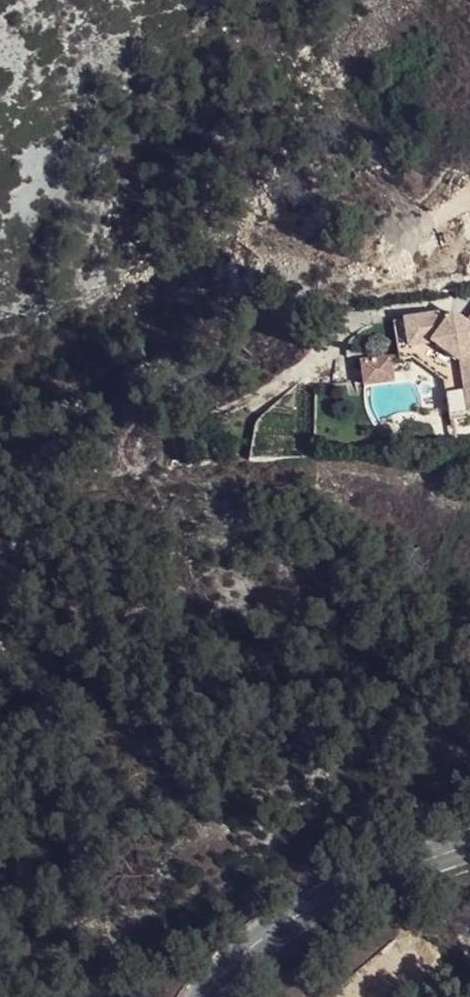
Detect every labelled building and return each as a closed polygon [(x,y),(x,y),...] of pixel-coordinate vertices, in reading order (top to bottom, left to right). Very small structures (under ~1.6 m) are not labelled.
[(412,357),(438,354),(465,373),(469,403),(469,332),(457,324),(451,330),(441,322),(407,329),(412,357)] [(395,331),(402,370),(414,368),(446,391),(454,432),(469,430),(469,403),(465,373),(438,354),(412,357),(407,329),(395,331)] [(394,368),(365,372),(369,395),(397,391),(394,368)]
